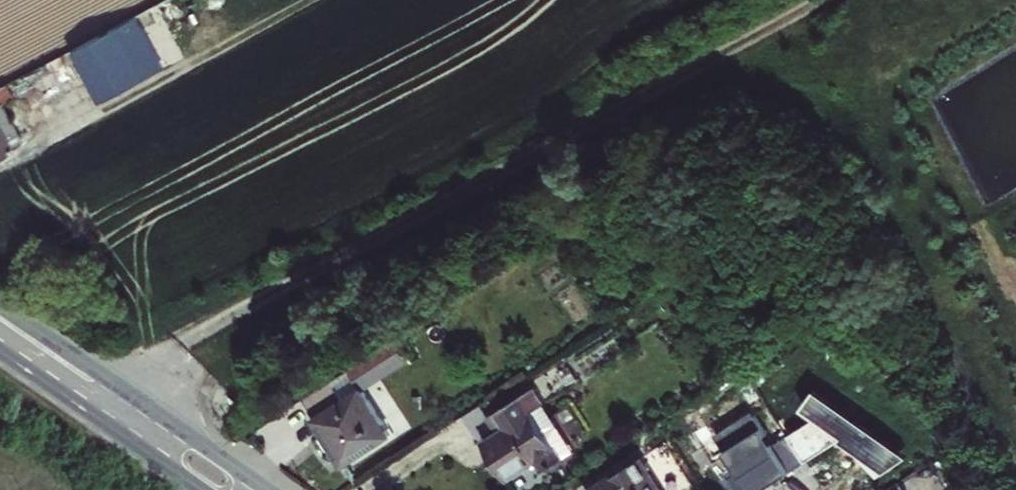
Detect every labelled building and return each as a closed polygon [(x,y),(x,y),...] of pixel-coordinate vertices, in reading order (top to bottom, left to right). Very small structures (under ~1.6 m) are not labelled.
[(133,22),(69,57),(97,109),(160,74),(133,22)] [(1,93),(0,93),(0,116),(12,108),(1,93)] [(18,150),(0,118),(0,160),(18,150)] [(401,338),(353,365),(366,388),(414,361),(401,338)] [(347,390),(327,403),(338,418),(357,406),(347,390)] [(542,418),(555,408),(545,394),(507,418),(516,431),(490,448),(513,484),(542,466),(552,478),(572,465),(542,418)] [(388,452),(357,406),(338,418),(327,403),(299,421),(342,483),(388,452)] [(585,457),(555,408),(542,418),(572,465),(585,457)] [(601,489),(668,489),(650,460),(601,489)]
